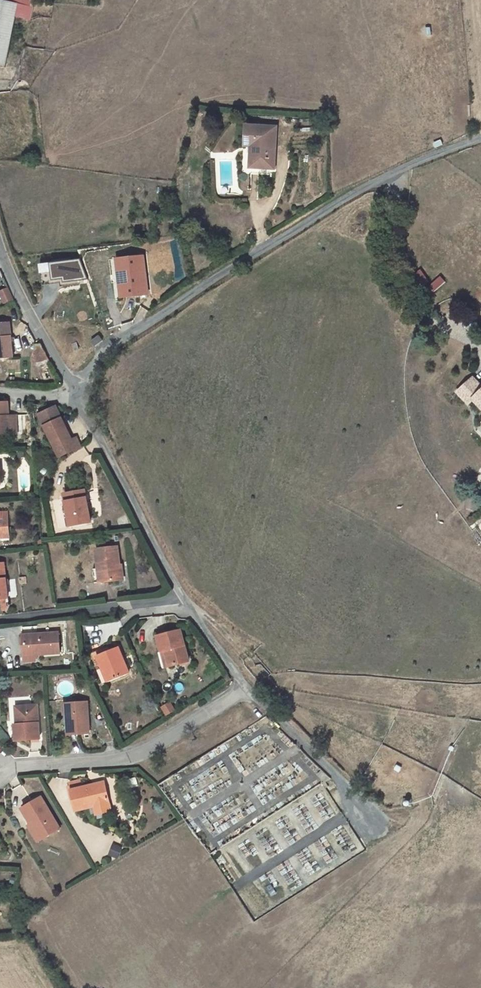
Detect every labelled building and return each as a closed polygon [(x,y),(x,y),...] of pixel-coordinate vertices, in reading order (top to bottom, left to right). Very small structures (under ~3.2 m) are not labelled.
[(15,0),(0,0),(0,58),(10,59),(24,11),(14,8),(15,0)] [(38,1),(33,0),(15,0),(14,8),(24,11),(39,15),(43,2),(38,1)] [(248,127),(248,139),(256,140),(255,148),(256,156),(253,156),(253,170),(276,171),(277,127),(248,127)] [(256,140),(248,139),(247,148),(255,148),(256,140)] [(126,258),(127,279),(122,279),(123,296),(147,294),(145,256),(126,258)] [(81,259),(53,262),(54,278),(65,277),(66,282),(87,278),(81,259)] [(421,269),(415,272),(423,284),(429,281),(421,269)] [(430,285),(434,290),(445,282),(442,277),(430,285)] [(2,290),(7,302),(17,297),(11,286),(2,290)] [(122,308),(122,322),(130,322),(130,308),(122,308)] [(9,320),(0,321),(0,357),(11,357),(9,320)] [(98,336),(91,341),(95,346),(102,341),(98,336)] [(42,366),(52,366),(40,344),(33,345),(33,359),(42,359),(42,366)] [(477,378),(462,392),(472,404),(477,400),(480,404),(480,382),(477,378)] [(40,416),(63,457),(84,445),(79,435),(74,438),(57,406),(40,416)] [(15,433),(14,414),(6,415),(0,415),(0,434),(15,433)] [(87,489),(66,493),(71,526),(93,522),(87,489)] [(9,528),(5,514),(0,514),(0,530),(9,528)] [(8,540),(9,528),(0,530),(0,541),(8,540)] [(119,547),(98,549),(102,580),(123,578),(119,547)] [(0,562),(0,598),(12,597),(8,561),(0,562)] [(22,627),(23,635),(37,634),(37,626),(22,627)] [(165,650),(169,649),(174,665),(192,660),(183,629),(160,635),(165,650)] [(37,634),(23,635),(24,656),(36,655),(60,653),(59,632),(37,634)] [(112,685),(99,658),(111,653),(109,649),(93,657),(107,688),(112,685)] [(111,653),(99,658),(112,685),(131,676),(119,649),(111,653)] [(165,650),(169,667),(174,665),(169,649),(165,650)] [(88,732),(85,701),(64,704),(65,715),(67,714),(68,733),(88,732)] [(22,723),(17,723),(18,741),(42,739),(40,707),(21,708),(22,723)] [(100,807),(116,803),(111,782),(87,787),(77,789),(76,790),(82,812),(100,807)] [(35,826),(43,839),(58,830),(41,800),(23,810),(33,827),(35,826)] [(117,811),(116,803),(100,807),(102,815),(117,811)] [(43,839),(35,826),(33,827),(29,830),(37,843),(43,839)]
